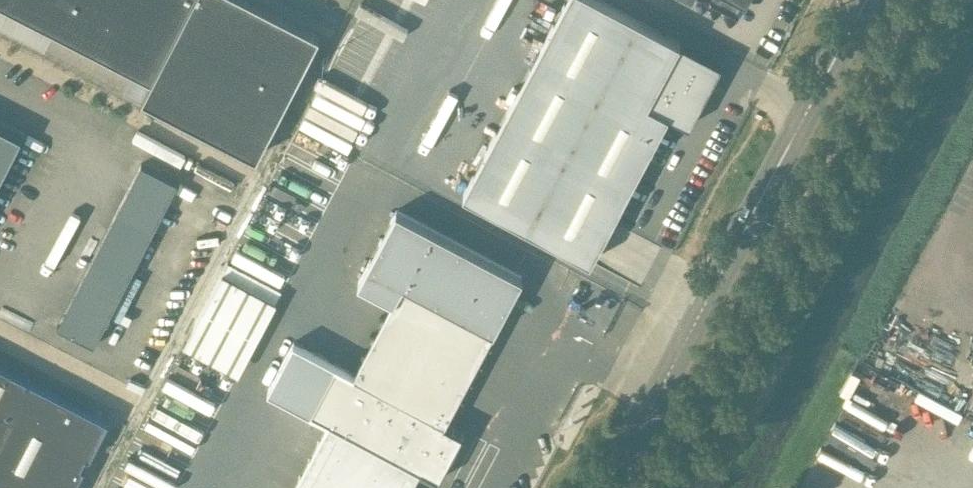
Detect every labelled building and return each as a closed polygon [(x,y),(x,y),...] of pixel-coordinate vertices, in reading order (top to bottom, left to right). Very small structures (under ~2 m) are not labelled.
[(151,81),(143,96),(258,155),(320,33),(256,0),(0,0),(0,3),(151,81)] [(438,0),(364,0),(333,61),(393,91),(438,0)] [(612,220),(669,113),(690,124),(701,103),(699,102),(710,82),(712,83),(723,63),(681,41),(605,0),(566,0),(463,193),(591,260),(591,259),(571,249),(592,210),(612,220)] [(0,121),(0,180),(23,133),(0,121)] [(62,323),(97,341),(177,179),(142,162),(62,323)] [(523,275),(397,209),(359,280),(394,299),(355,373),(295,341),(269,388),(330,421),(294,487),(411,487),(421,469),(439,479),(465,431),(445,421),(523,275)] [(267,318),(214,290),(195,325),(248,354),(267,318)] [(0,362),(0,487),(74,487),(83,471),(79,469),(87,454),(90,456),(109,419),(0,362)]
